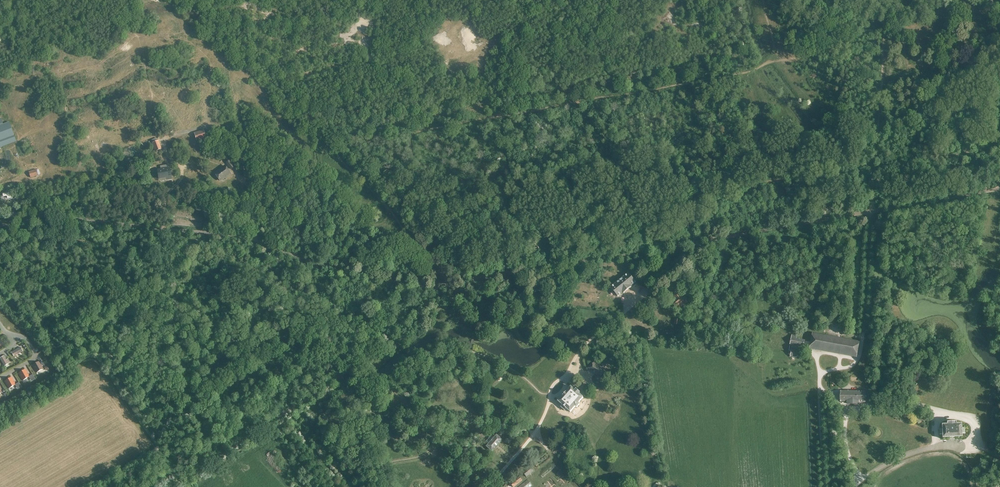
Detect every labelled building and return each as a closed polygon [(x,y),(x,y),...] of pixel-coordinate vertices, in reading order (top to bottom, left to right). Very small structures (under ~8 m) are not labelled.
[(16,141),(9,122),(3,124),(1,118),(0,119),(0,147),(16,141)] [(194,133),(196,141),(206,138),(204,130),(194,133)] [(158,141),(152,143),(155,151),(161,149),(158,141)] [(161,170),(157,170),(159,179),(166,177),(166,179),(171,179),(170,168),(168,169),(167,165),(160,166),(161,170)] [(220,181),(230,173),(225,166),(214,173),(220,181)] [(36,170),(29,172),(30,178),(38,175),(36,170)] [(630,286),(636,282),(629,273),(611,287),(618,296),(623,292),(623,293),(631,287),(630,286)] [(677,310),(687,302),(678,291),(672,296),(674,299),(671,302),(677,310)] [(856,356),(858,342),(813,334),(810,348),(856,356)] [(803,347),(804,340),(796,339),(797,336),(792,335),(790,344),(803,347)] [(23,351),(20,347),(12,352),(14,356),(23,351)] [(6,358),(5,355),(0,358),(4,366),(8,364),(8,363),(10,362),(8,359),(6,360),(5,358),(6,358)] [(36,372),(43,369),(39,362),(32,365),(36,372)] [(592,364),(589,368),(599,377),(603,373),(604,372),(594,363),(593,364),(592,364)] [(23,380),(29,377),(25,369),(19,373),(23,380)] [(9,388),(15,385),(11,377),(5,381),(9,388)] [(579,403),(583,397),(579,394),(580,393),(576,389),(575,390),(571,387),(559,401),(571,412),(575,407),(577,407),(580,405),(579,403)] [(857,402),(865,402),(865,392),(840,392),(840,402),(847,402),(847,404),(857,404),(857,402)] [(962,433),(965,433),(965,428),(962,428),(962,424),(956,424),(956,422),(947,423),(947,425),(942,425),(942,429),(939,429),(939,435),(942,434),(942,439),(962,438),(962,433)] [(492,452),(502,440),(496,435),(486,447),(492,452)] [(534,471),(530,467),(523,472),(526,477),(534,471)] [(513,479),(517,484),(522,480),(518,475),(513,479)]
